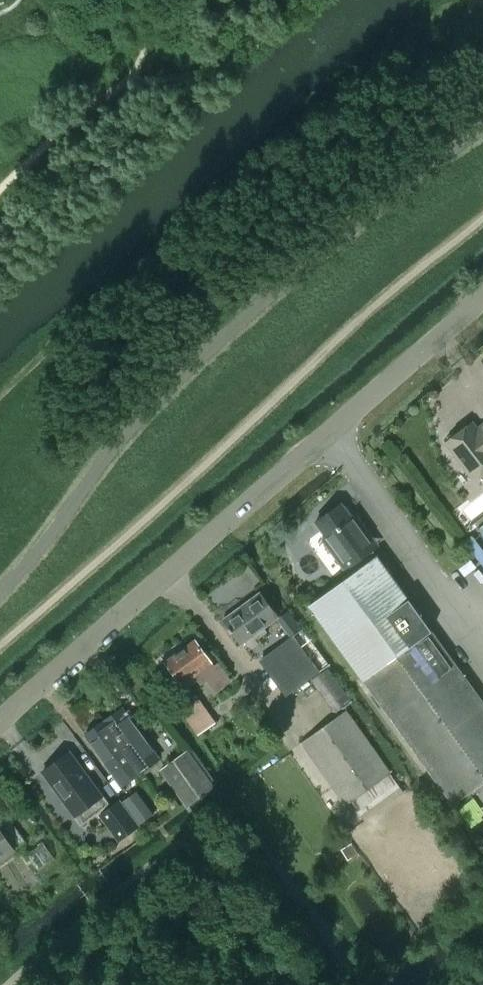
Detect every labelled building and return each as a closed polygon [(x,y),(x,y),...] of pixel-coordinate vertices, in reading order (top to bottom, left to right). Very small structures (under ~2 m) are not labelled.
[(477,428),(472,422),(457,433),(453,432),(447,437),(446,442),(444,443),(446,445),(446,450),(450,456),(455,457),(473,480),(482,472),(482,423),(477,428)] [(340,503),(315,522),(340,556),(336,559),(345,570),(349,576),(377,556),(368,544),(374,540),(363,526),(360,529),(340,503)] [(464,535),(482,561),(482,521),(464,535)] [(309,605),(453,804),(482,782),(482,702),(377,556),(349,576),(309,605)] [(267,632),(264,627),(278,617),(259,592),(223,619),(241,644),(255,634),(258,638),(267,632)] [(292,634),(259,658),(284,692),(318,668),(326,662),(327,661),(301,626),(292,634)] [(195,640),(165,662),(178,680),(179,679),(185,688),(197,679),(200,684),(206,679),(215,692),(231,680),(218,662),(213,665),(207,658),(208,658),(195,640)] [(329,670),(318,677),(342,709),(352,702),(329,670)] [(199,735),(216,722),(197,695),(180,708),(199,735)] [(140,771),(158,758),(121,708),(103,721),(140,771)] [(390,770),(346,709),(300,742),(344,804),(349,800),(357,811),(360,815),(399,787),(388,772),(390,770)] [(85,734),(122,784),(140,771),(103,721),(85,734)] [(190,746),(159,770),(185,805),(216,784),(190,746)] [(42,771),(80,823),(107,804),(69,752),(42,771)] [(123,801),(139,824),(152,814),(136,792),(123,801)] [(99,815),(118,840),(138,825),(119,800),(99,815)] [(15,850),(0,829),(0,860),(15,850)] [(43,842),(27,854),(38,869),(54,858),(43,842)]
